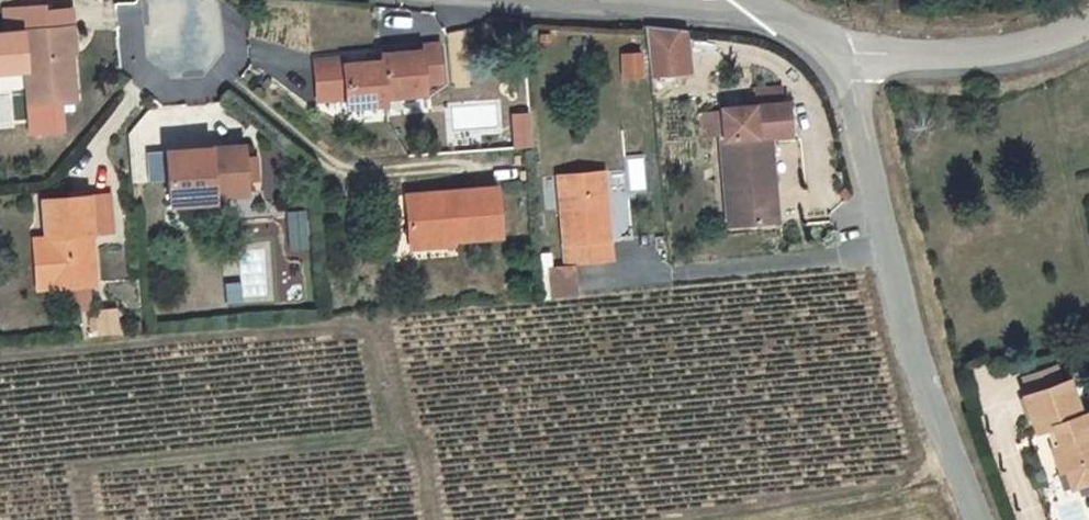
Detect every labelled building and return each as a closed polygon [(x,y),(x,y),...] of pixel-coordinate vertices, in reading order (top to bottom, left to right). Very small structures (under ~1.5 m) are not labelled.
[(25,71),(28,107),(36,106),(37,125),(67,122),(65,104),(71,103),(66,50),(74,48),(71,9),(45,11),(45,6),(3,10),(6,34),(0,34),(0,73),(25,71)] [(651,74),(673,72),(671,57),(687,55),(684,28),(645,25),(651,74)] [(382,62),(381,62),(384,104),(385,104),(385,98),(423,94),(423,85),(443,83),(439,40),(419,43),(420,51),(381,54),(382,62)] [(641,46),(621,47),(623,78),(643,76),(641,46)] [(343,58),(312,60),(317,103),(346,100),(346,108),(384,104),(381,62),(380,55),(364,56),(365,63),(343,65),(343,58)] [(671,57),(673,72),(689,70),(687,55),(671,57)] [(720,125),(726,219),(777,216),(775,177),(772,177),(768,129),(789,128),(787,99),(783,98),(782,83),(754,84),(755,100),(721,103),(722,105),(702,107),(703,126),(720,125)] [(163,149),(167,202),(210,198),(209,193),(245,190),(241,142),(163,149)] [(554,170),(563,259),(610,254),(602,167),(554,170)] [(497,186),(406,195),(409,235),(453,231),(453,240),(502,235),(497,186)] [(30,238),(36,288),(58,286),(93,282),(89,245),(86,245),(84,232),(110,229),(106,192),(38,199),(43,236),(30,238)] [(286,215),(289,243),(307,242),(305,213),(286,215)] [(285,270),(284,254),(242,256),(244,308),(268,307),(267,298),(306,296),(305,269),(285,270)] [(242,301),(240,259),(222,260),(224,302),(242,301)] [(576,268),(549,270),(551,292),(578,289),(576,268)] [(113,312),(95,313),(96,337),(115,335),(113,312)] [(1061,354),(1027,363),(1031,382),(1066,373),(1061,354)] [(1026,383),(1036,423),(1045,421),(1061,477),(1067,476),(1071,495),(1088,490),(1088,408),(1081,409),(1071,371),(1066,373),(1031,382),(1026,383)] [(1020,379),(1004,380),(1007,422),(1024,420),(1020,379)]
